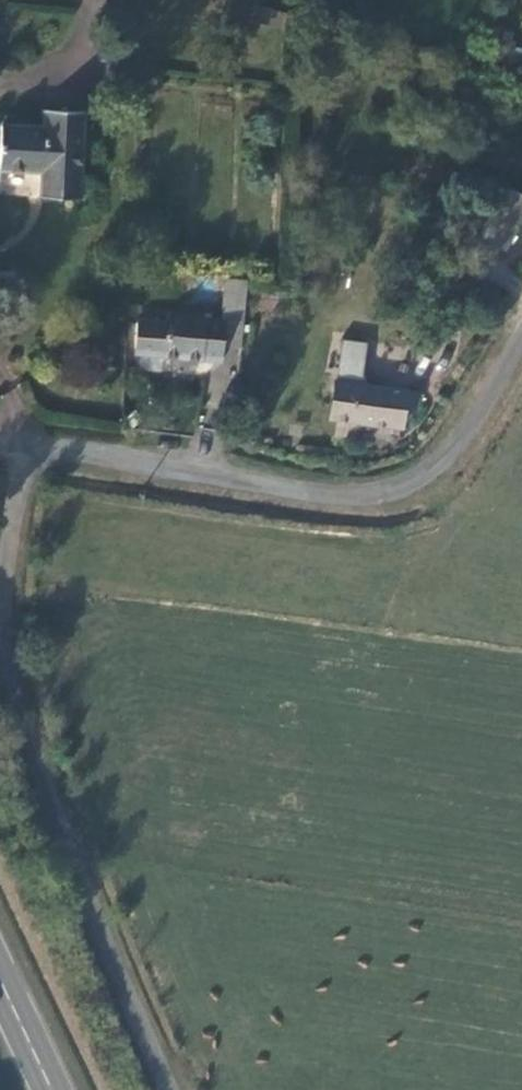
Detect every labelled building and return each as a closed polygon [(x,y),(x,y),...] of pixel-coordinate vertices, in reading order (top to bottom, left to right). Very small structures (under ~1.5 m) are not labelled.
[(34,127),(34,141),(0,139),(0,186),(30,188),(29,212),(69,214),(73,129),(34,127)] [(506,201),(478,248),(504,263),(521,233),(521,211),(506,201)] [(157,336),(127,334),(126,363),(211,367),(211,348),(229,349),(231,294),(214,293),(212,329),(158,326),(157,336)] [(406,397),(328,387),(326,427),(393,436),(395,420),(405,423),(406,397)]
